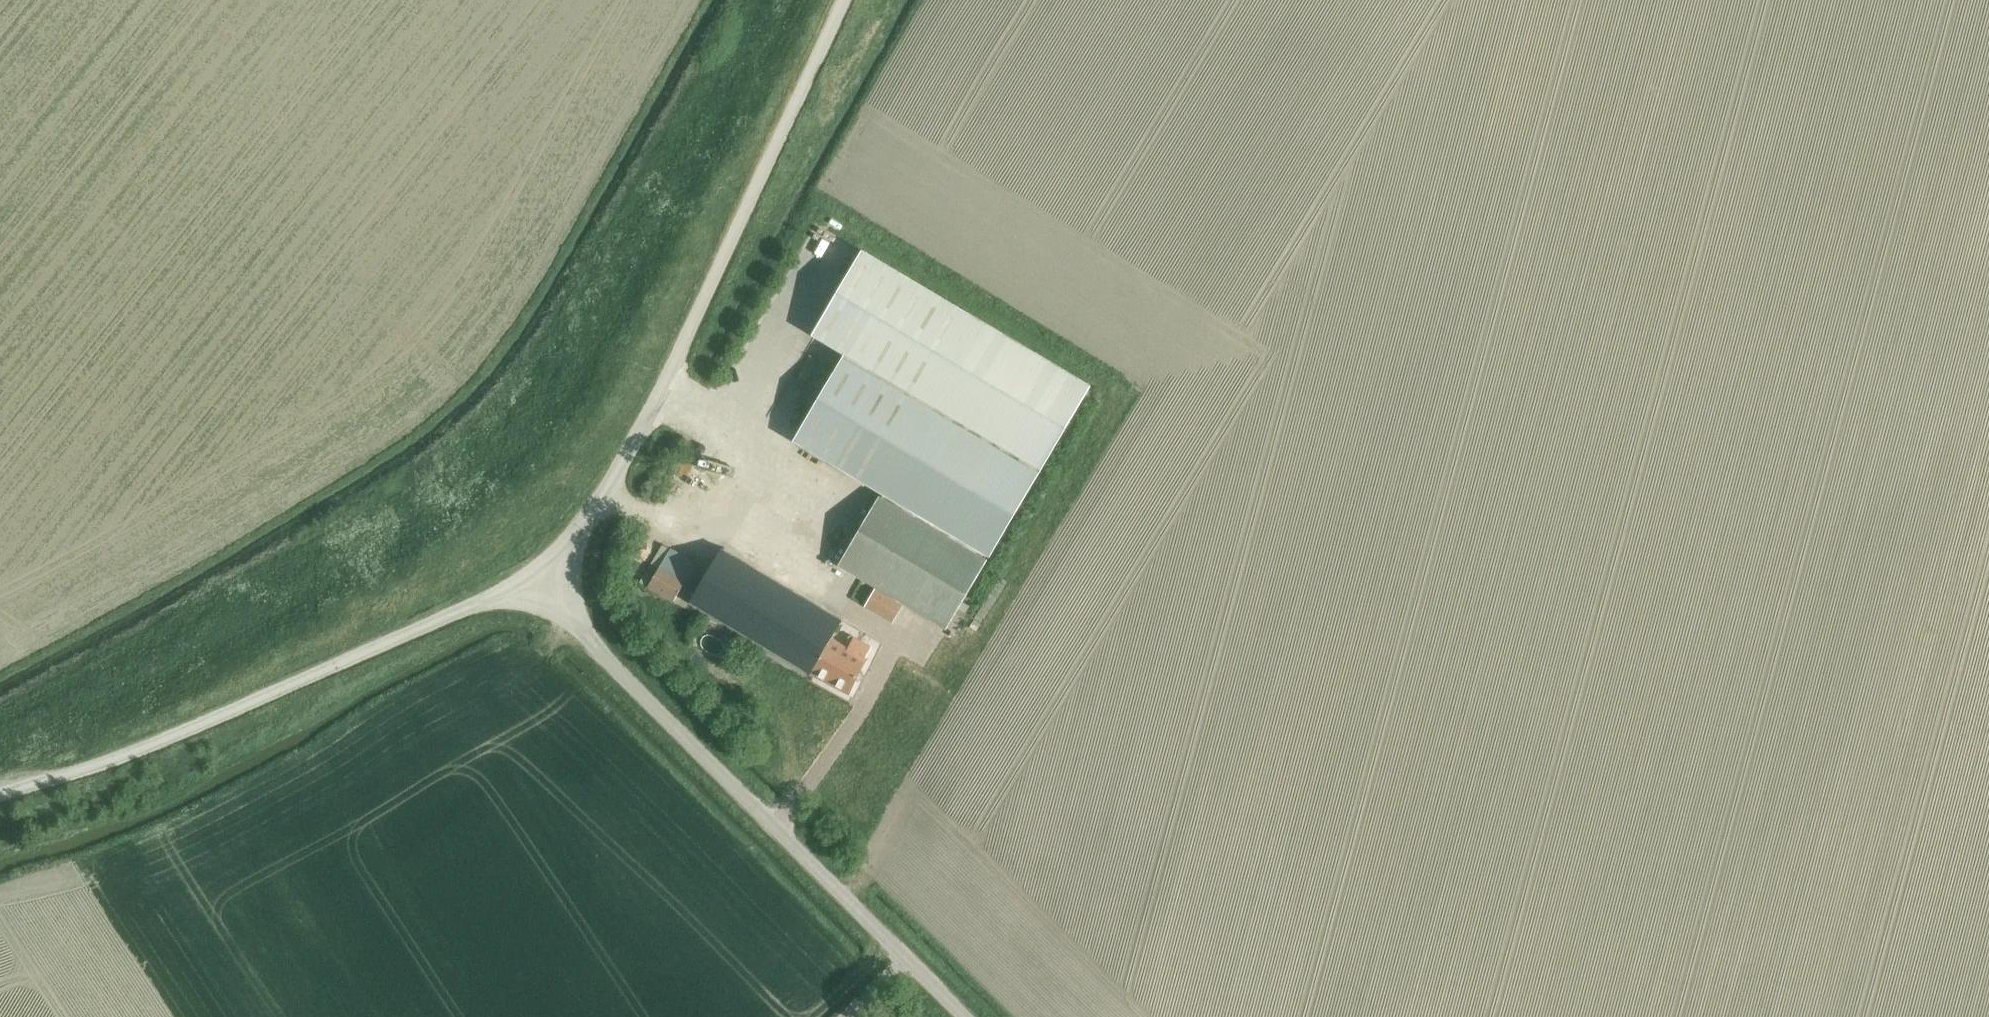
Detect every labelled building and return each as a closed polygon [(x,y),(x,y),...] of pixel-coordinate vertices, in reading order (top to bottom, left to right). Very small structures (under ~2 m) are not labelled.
[(797,441),(989,553),(1086,384),(861,253),(814,334),(848,354),(797,441)] [(840,566),(944,627),(985,558),(881,496),(840,566)] [(647,586),(673,601),(695,563),(670,548),(647,586)] [(849,635),(844,644),(831,637),(842,619),(721,548),(689,601),(810,673),(848,693),(865,658),(865,657),(871,646),(854,636),(851,635),(849,635)]
